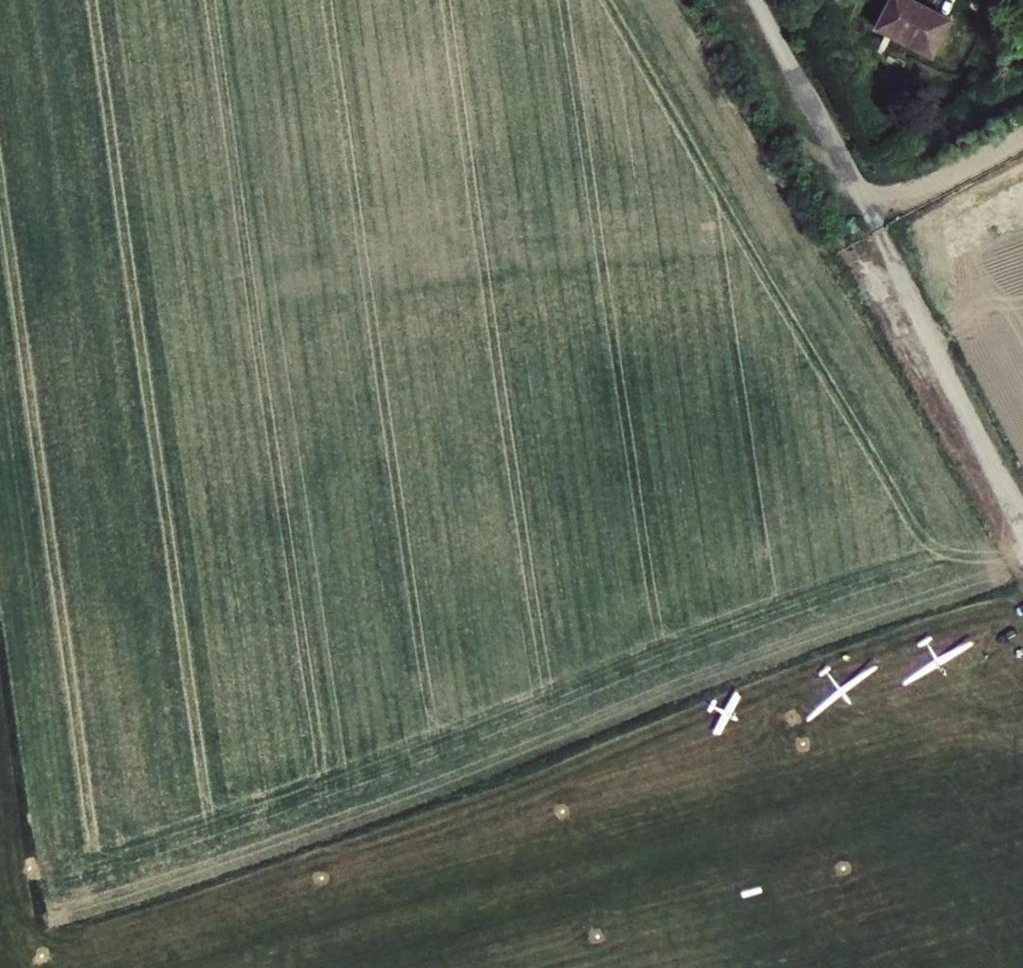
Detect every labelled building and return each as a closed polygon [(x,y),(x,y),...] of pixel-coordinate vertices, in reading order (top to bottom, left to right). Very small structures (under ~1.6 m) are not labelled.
[(899,0),(895,0),(884,30),(933,50),(945,20),(899,0)]
